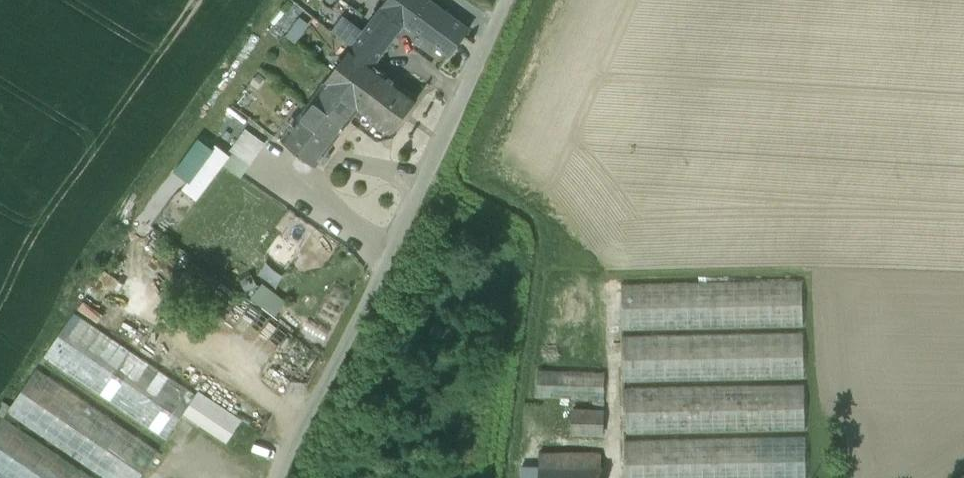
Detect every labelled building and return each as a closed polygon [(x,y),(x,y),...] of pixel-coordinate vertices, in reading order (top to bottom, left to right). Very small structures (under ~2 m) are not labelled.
[(301,12),(306,6),(299,0),(290,0),(274,20),(297,39),(312,21),(301,12)] [(435,0),(387,0),(383,5),(406,23),(450,55),(471,26),(435,0)] [(406,23),(383,5),(374,17),(398,34),(406,23)] [(334,29),(353,43),(364,29),(346,15),(334,29)] [(364,29),(388,47),(398,34),(374,17),(364,29)] [(353,43),(317,90),(352,117),(360,107),(387,72),(375,63),(388,47),(364,29),(353,43)] [(419,97),(387,72),(360,107),(392,132),(419,97)] [(352,117),(317,90),(281,137),(317,164),(352,117)] [(247,127),(229,152),(231,154),(225,163),(242,175),(266,140),(247,127)] [(217,142),(185,186),(199,197),(225,163),(231,154),(229,152),(217,142)] [(803,276),(623,279),(624,326),(804,323),(803,276)] [(276,313),(287,299),(264,281),(254,296),(276,313)] [(198,393),(76,311),(45,357),(168,440),(187,412),(199,394),(198,393)] [(804,329),(624,333),(625,378),(805,374),(804,329)] [(605,368),(539,364),(538,392),(604,395),(605,368)] [(39,366),(8,412),(106,477),(142,477),(162,449),(39,366)] [(805,381),(625,385),(626,432),(806,428),(805,381)] [(244,419),(201,389),(198,393),(199,394),(187,412),(229,441),(244,419)] [(607,406),(576,404),(575,429),(606,431),(607,406)] [(5,416),(0,424),(0,476),(4,477),(98,477),(5,416)] [(626,437),(627,477),(807,477),(806,434),(626,437)] [(540,465),(602,465),(602,452),(540,450),(540,465)] [(540,465),(523,464),(523,477),(604,477),(604,465),(602,465),(540,465)]
